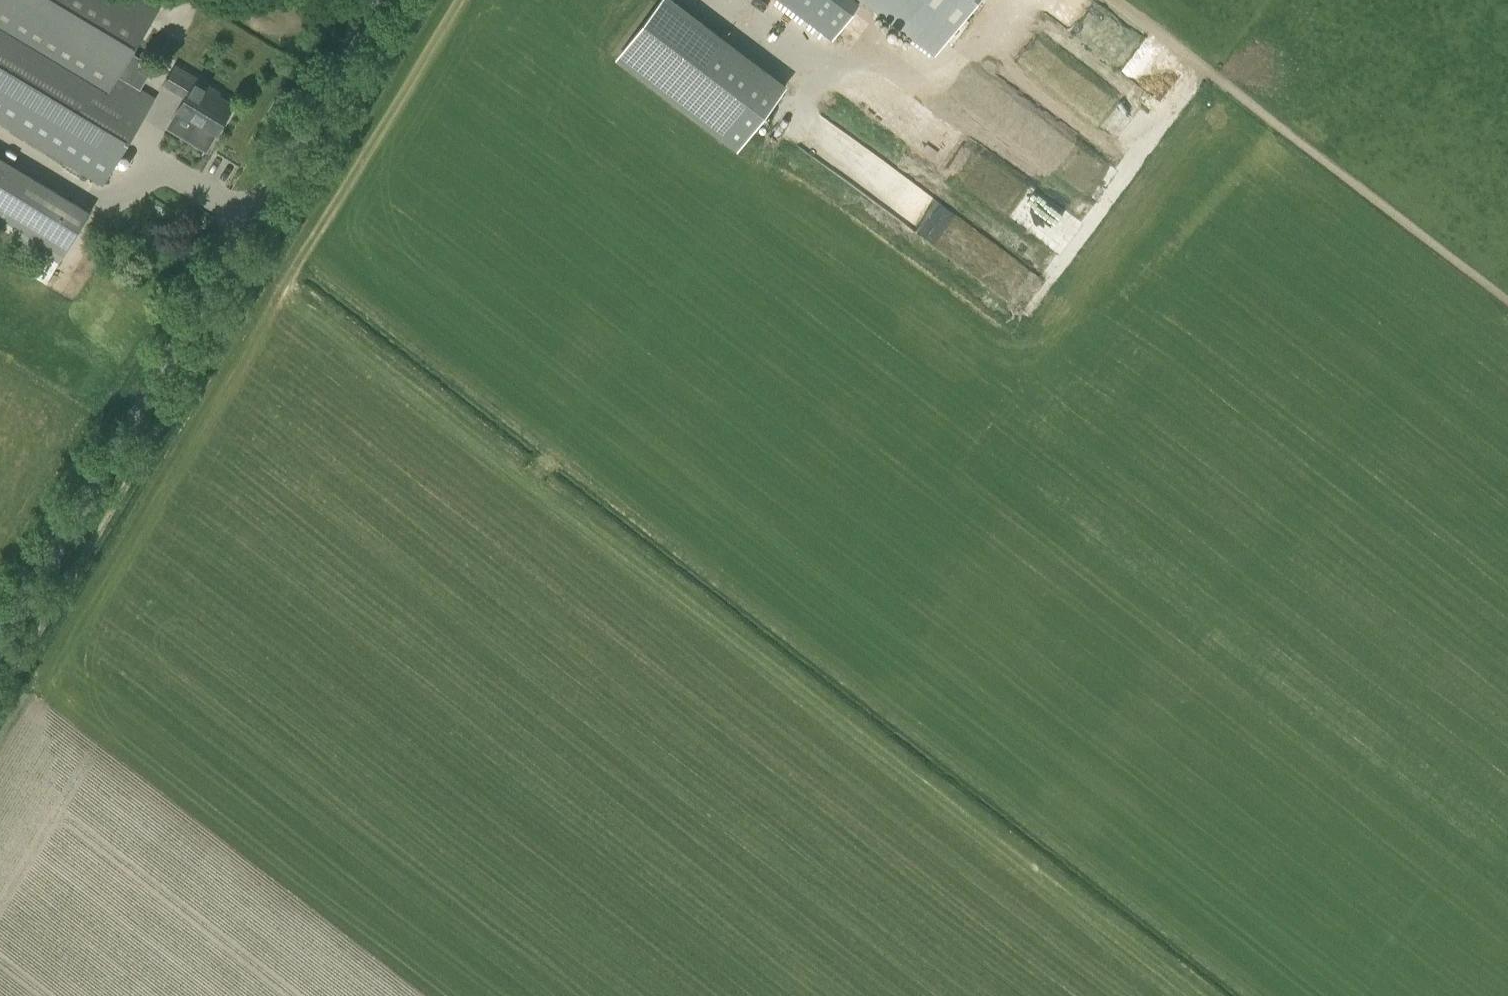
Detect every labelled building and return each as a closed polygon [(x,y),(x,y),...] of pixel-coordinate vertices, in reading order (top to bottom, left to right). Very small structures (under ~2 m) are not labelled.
[(118,74),(158,8),(145,0),(0,0),(0,124),(103,186),(156,97),(118,74)] [(610,59),(737,145),(783,77),(668,0),(650,0),(610,59)] [(937,52),(976,0),(868,0),(937,52)] [(174,68),(164,84),(187,97),(178,112),(197,123),(188,138),(207,149),(232,108),(209,94),(211,90),(174,68)] [(1,224),(61,259),(89,211),(30,176),(1,224)] [(31,273),(46,280),(56,259),(42,252),(31,273)]
